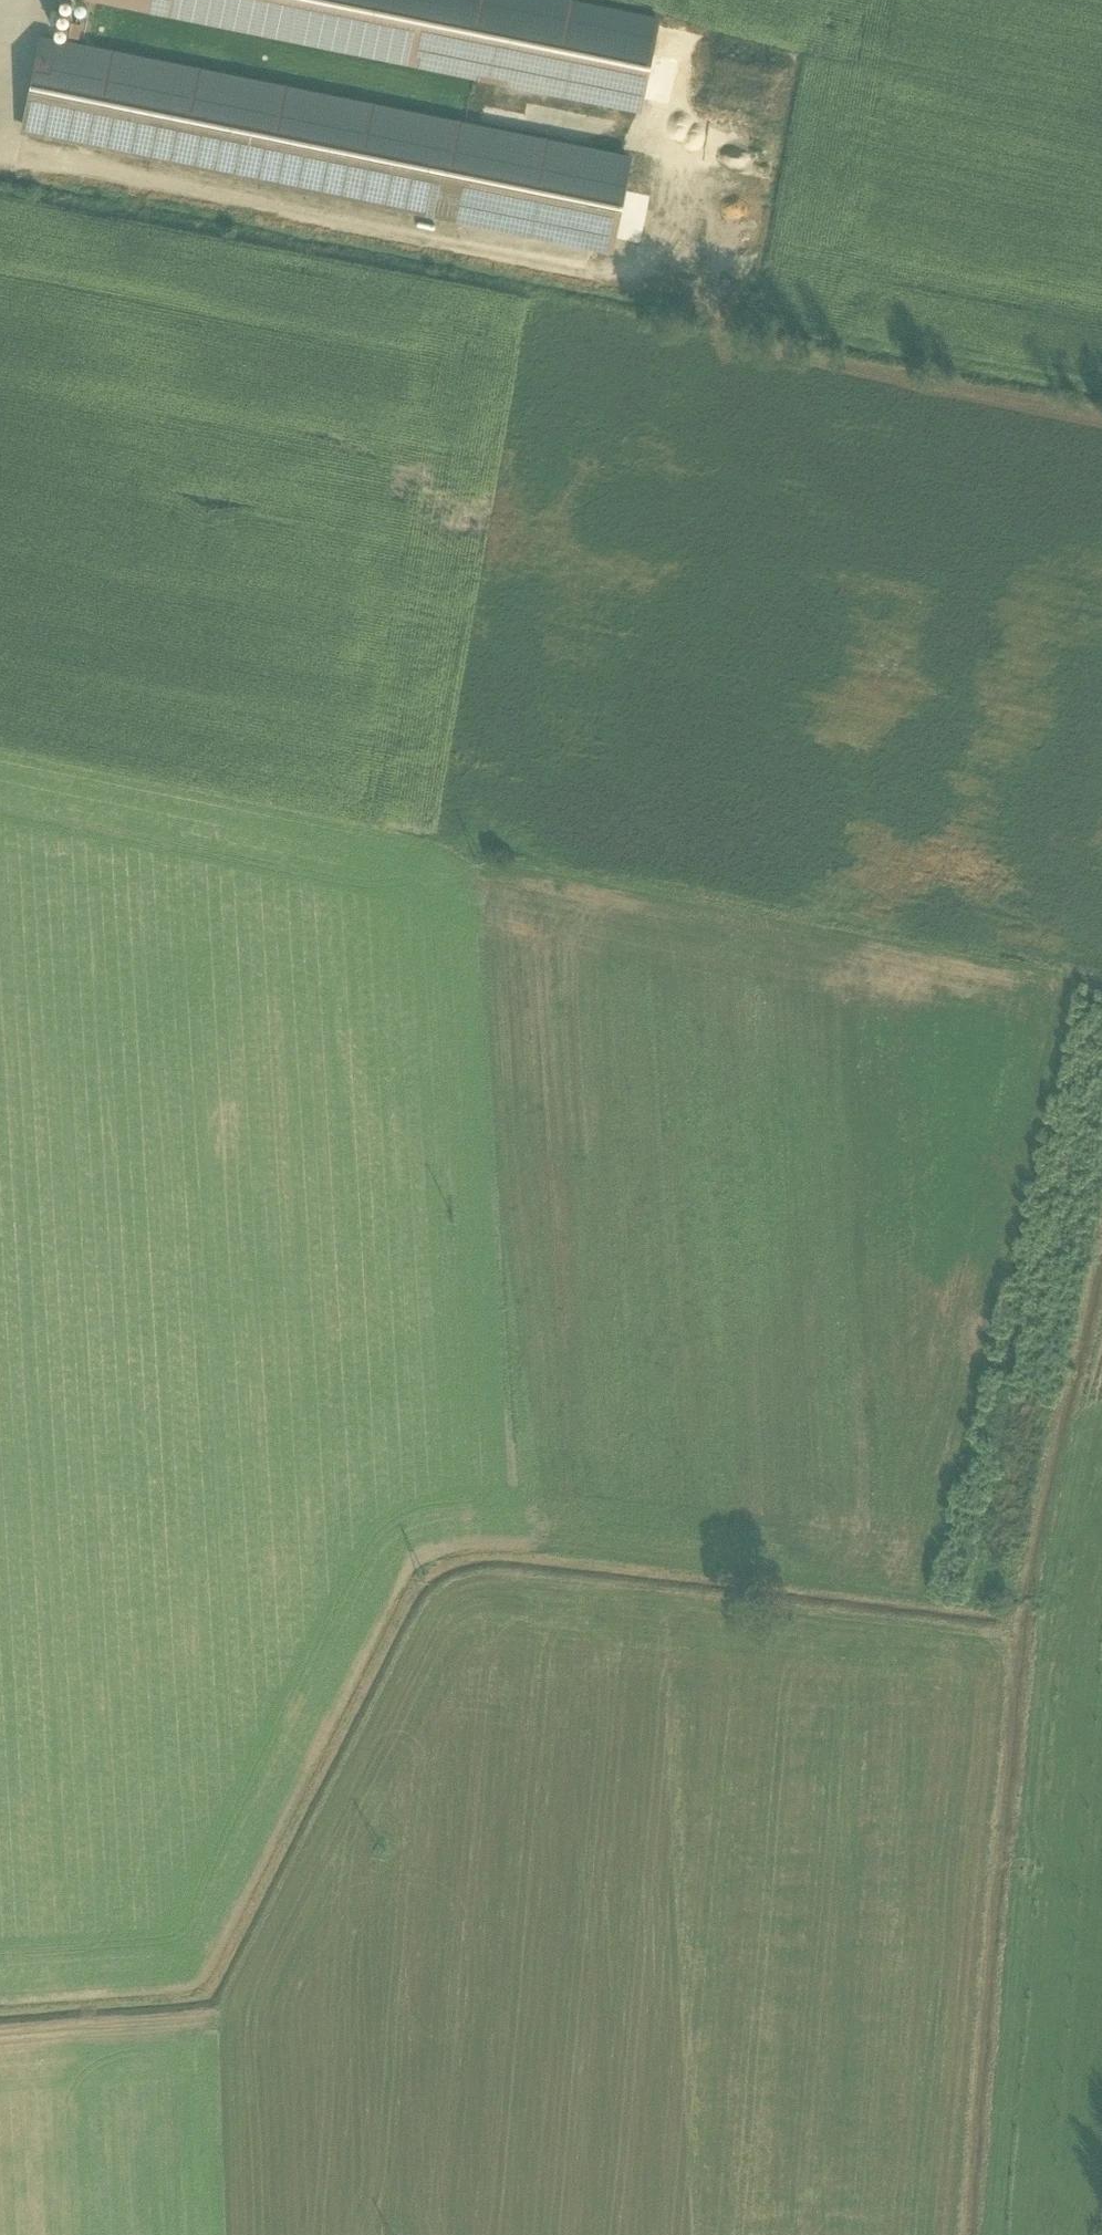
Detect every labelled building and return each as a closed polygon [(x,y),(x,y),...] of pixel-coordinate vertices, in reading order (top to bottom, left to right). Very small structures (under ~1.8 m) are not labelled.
[(550,0),(121,0),(640,106),(658,22),(550,0)] [(629,161),(41,40),(23,127),(612,247),(629,161)]
